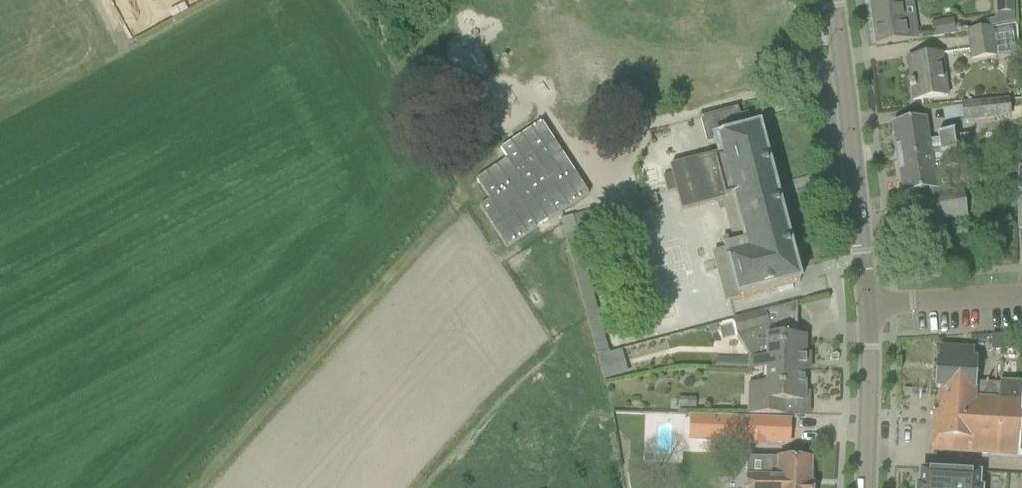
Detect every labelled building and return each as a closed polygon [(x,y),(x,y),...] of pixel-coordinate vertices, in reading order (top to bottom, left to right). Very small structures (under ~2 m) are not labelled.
[(915,20),(912,0),(869,0),(876,46),(918,39),(915,20)] [(1013,13),(1012,0),(996,0),(997,14),(1013,13)] [(932,38),(956,34),(953,19),(930,23),(932,38)] [(971,61),(997,57),(992,27),(966,31),(971,61)] [(913,101),(948,96),(942,55),(907,60),(913,101)] [(963,123),(1010,118),(1008,100),(961,105),(963,123)] [(747,115),(739,118),(737,110),(700,120),(706,145),(715,143),(717,155),(669,167),(671,174),(675,190),(681,212),(723,201),(732,239),(722,242),(724,251),(713,254),(725,303),(799,283),(759,128),(751,130),(747,115)] [(939,140),(930,142),(927,120),(892,125),(897,160),(956,153),(971,150),(968,134),(955,137),(954,132),(938,134),(939,140)] [(489,200),(479,207),(505,249),(588,195),(541,123),(500,150),(506,160),(475,180),(489,200)] [(944,170),(959,167),(956,153),(897,160),(902,196),(922,193),(926,224),(966,218),(962,189),(941,193),(938,175),(934,176),(931,157),(941,155),(944,170)] [(671,174),(663,176),(667,192),(675,190),(671,174)] [(768,338),(768,327),(764,312),(732,319),(736,337),(750,360),(715,358),(715,368),(748,369),(748,370),(766,370),(804,371),(809,371),(809,355),(805,355),(805,338),(768,338)] [(992,351),(1012,349),(1011,335),(991,336),(992,351)] [(971,361),(972,350),(939,348),(938,363),(937,363),(935,389),(941,389),(942,389),(973,390),(973,401),(987,401),(988,384),(974,383),(975,361),(971,361)] [(601,380),(625,373),(618,351),(595,358),(601,380)] [(804,371),(766,370),(748,370),(762,371),(762,385),(747,384),(746,415),(764,415),(780,416),(780,402),(804,402),(804,371)] [(931,451),(1021,457),(1021,384),(999,382),(999,385),(988,384),(987,401),(973,401),(973,390),(942,389),(941,389),(939,423),(933,422),(932,433),(931,451)] [(691,418),(691,442),(789,444),(789,421),(691,418)] [(791,461),(777,461),(776,478),(746,476),(745,487),(812,487),(812,485),(811,485),(811,462),(791,461)] [(979,476),(921,473),(920,487),(978,487),(979,476)]
